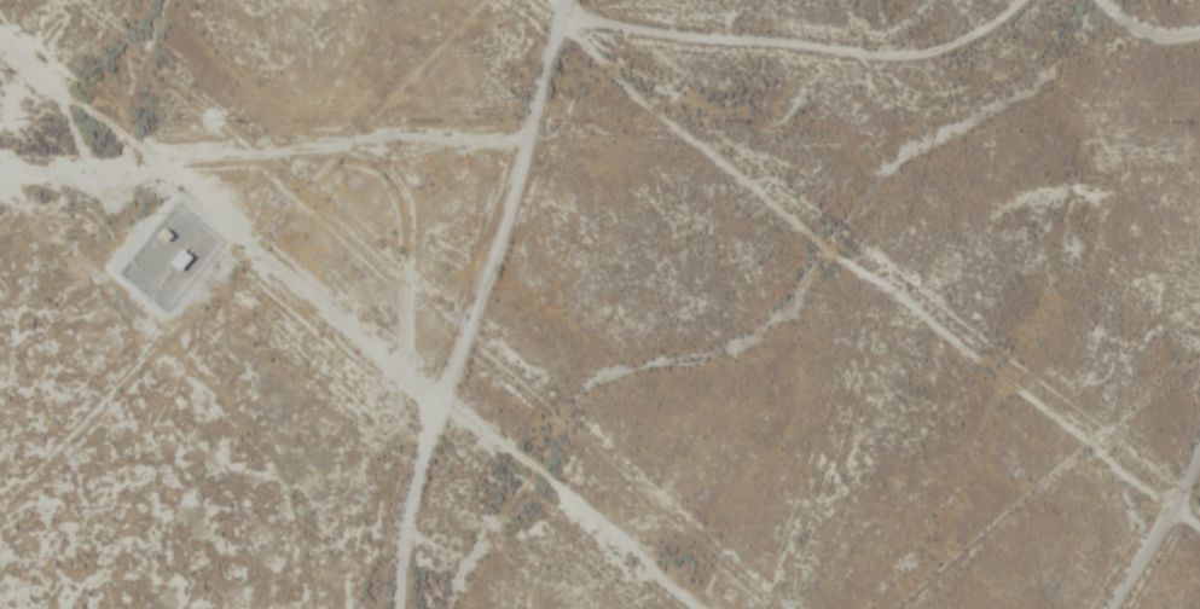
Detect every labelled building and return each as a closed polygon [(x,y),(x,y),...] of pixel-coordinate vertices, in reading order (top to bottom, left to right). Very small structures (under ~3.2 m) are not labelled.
[(184,259),(174,251),(164,265),(173,272),(184,259)]
